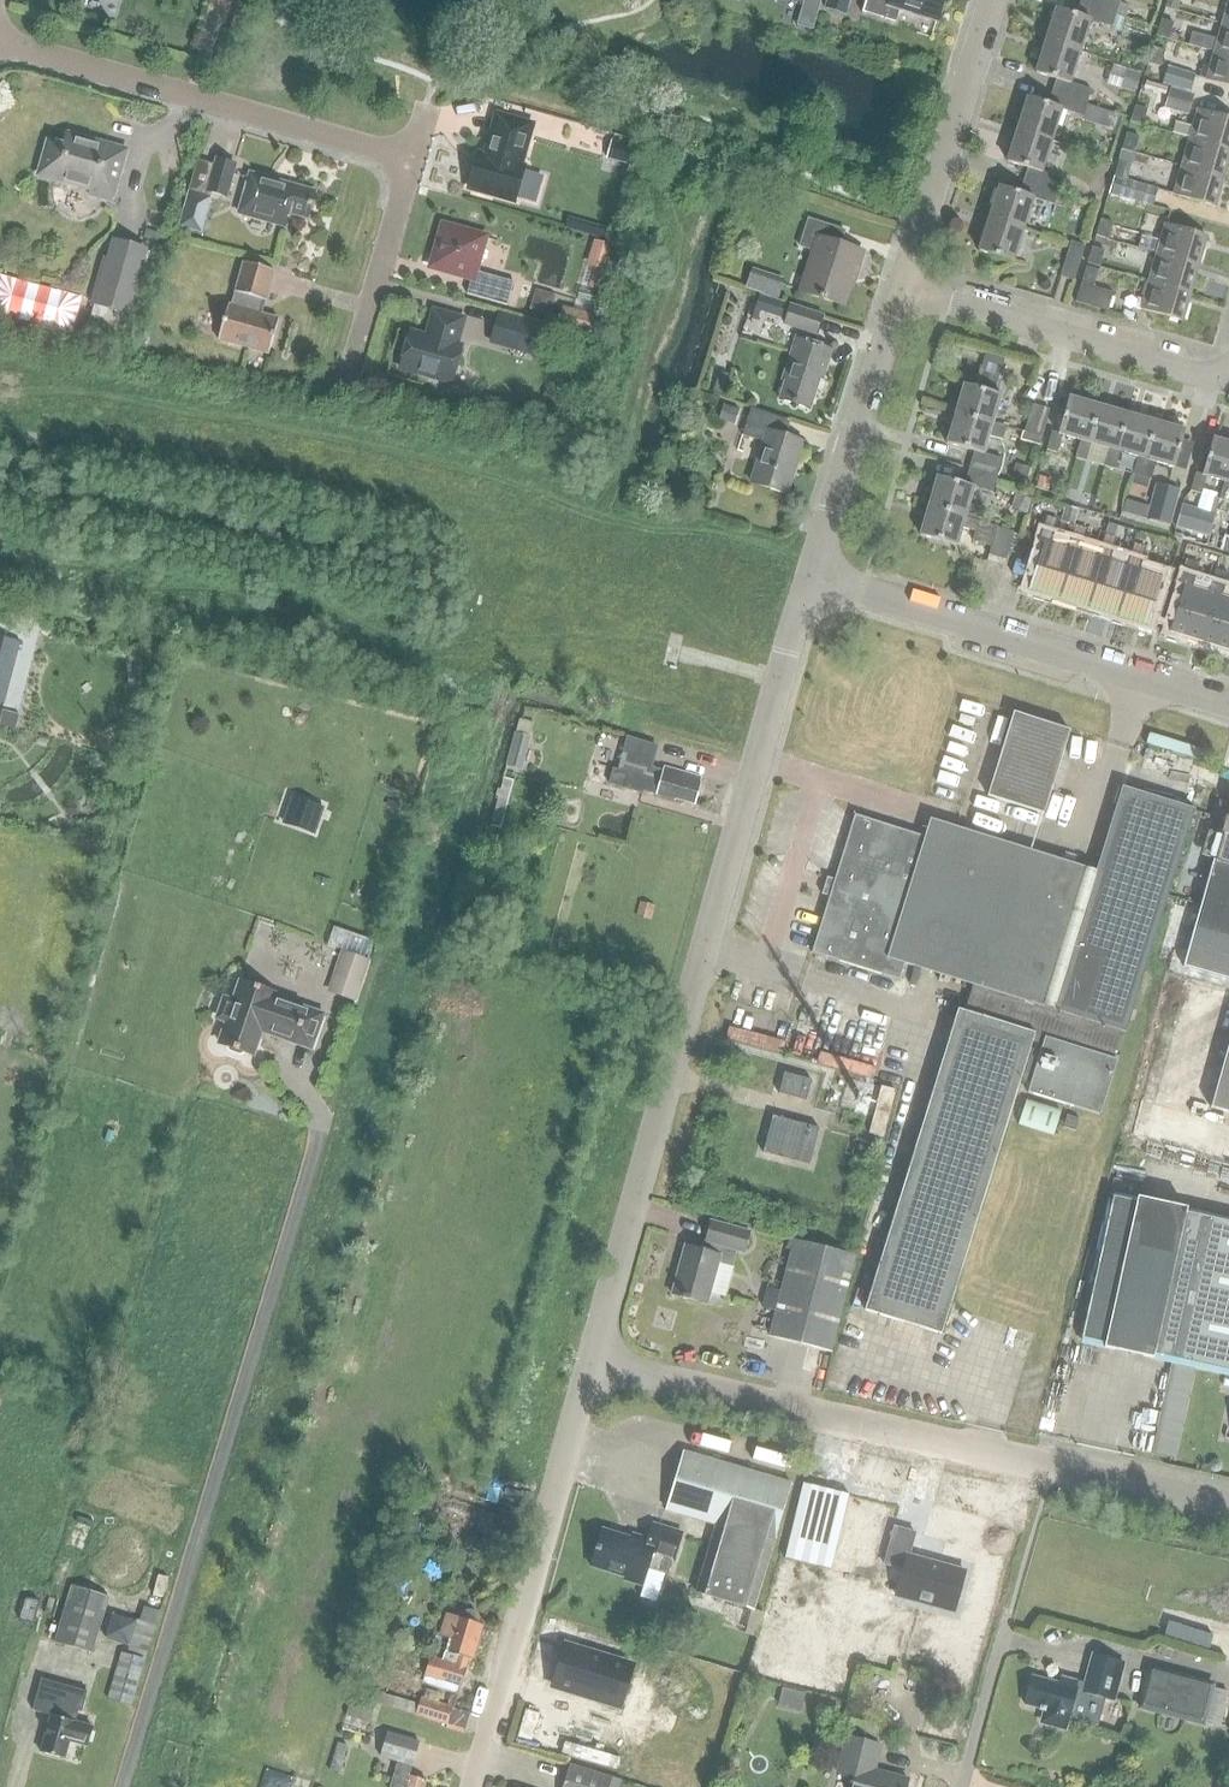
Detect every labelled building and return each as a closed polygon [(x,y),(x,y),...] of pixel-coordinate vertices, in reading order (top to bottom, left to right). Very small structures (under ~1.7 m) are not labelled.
[(816,0),(797,0),(801,1),(795,21),(809,25),(816,0)] [(861,12),(862,13),(862,12),(866,13),(894,22),(898,9),(936,20),(942,0),(865,0),(861,12)] [(1080,2),(1115,13),(1119,0),(1080,0),(1080,2)] [(1175,11),(1178,0),(1165,0),(1163,7),(1175,11)] [(1055,8),(1045,40),(1079,50),(1089,19),(1111,26),(1115,13),(1080,2),(1076,14),(1055,8)] [(1155,35),(1167,38),(1172,22),(1160,18),(1155,35)] [(1213,50),(1228,55),(1228,25),(1221,22),(1213,50)] [(1055,78),(1051,91),(1086,102),(1090,89),(1069,82),(1079,50),(1045,40),(1035,72),(1055,78)] [(1146,62),(1159,66),(1163,49),(1151,46),(1146,62)] [(1213,50),(1205,79),(1228,86),(1228,55),(1213,50)] [(1123,68),(1117,88),(1134,93),(1140,74),(1123,68)] [(1171,84),(1194,91),(1198,79),(1174,72),(1171,84)] [(1166,100),(1190,106),(1193,94),(1170,88),(1166,100)] [(1027,97),(1017,129),(1051,140),(1061,108),(1082,115),(1086,102),(1051,91),(1047,103),(1027,97)] [(1089,115),(1113,125),(1118,112),(1094,103),(1089,115)] [(1128,120),(1141,124),(1146,108),(1133,104),(1128,120)] [(1189,138),(1189,136),(1228,147),(1228,119),(1197,109),(1192,126),(1175,121),(1171,133),(1189,138)] [(476,154),(467,186),(475,189),(474,191),(489,195),(489,193),(514,200),(515,198),(523,170),(524,167),(518,166),(530,125),(496,115),(484,156),(476,154)] [(1027,167),(1023,180),(1058,191),(1062,178),(1041,171),(1051,140),(1017,129),(1007,161),(1027,167)] [(1120,148),(1132,152),(1137,136),(1125,132),(1120,148)] [(47,141),(37,175),(91,190),(90,195),(111,201),(126,150),(67,133),(64,146),(47,141)] [(1189,138),(1181,165),(1223,176),(1228,155),(1228,147),(1189,136),(1189,138)] [(606,158),(630,164),(634,147),(610,141),(606,158)] [(225,197),(234,164),(216,159),(207,191),(225,197)] [(1112,176),(1124,179),(1129,163),(1116,160),(1112,176)] [(1223,176),(1181,165),(1173,194),(1214,206),(1223,176)] [(249,173),(238,213),(284,226),(288,212),(307,217),(314,192),(277,181),(277,183),(267,180),(268,179),(249,173)] [(1108,193),(1151,206),(1156,190),(1112,177),(1108,193)] [(998,186),(988,218),(1022,229),(1032,197),(1053,204),(1058,191),(1023,180),(1019,192),(998,186)] [(203,219),(208,199),(188,193),(182,214),(203,219)] [(1022,229),(988,218),(978,250),(1012,261),(1022,229)] [(1099,218),(1094,234),(1106,238),(1111,222),(1099,218)] [(856,271),(863,251),(840,244),(844,230),(807,219),(798,246),(812,250),(799,291),(819,298),(818,298),(823,300),(823,299),(842,306),(843,304),(839,303),(850,269),(856,271)] [(1164,224),(1156,252),(1198,264),(1206,236),(1164,224)] [(442,225),(430,266),(471,278),(466,294),(506,305),(513,282),(474,271),(484,237),(442,225)] [(114,240),(108,260),(104,258),(91,304),(130,315),(143,270),(138,268),(144,249),(114,240)] [(586,264),(605,270),(612,245),(593,240),(586,264)] [(1062,274),(1073,278),(1084,244),(1072,241),(1062,274)] [(1090,246),(1085,262),(1098,266),(1102,249),(1090,246)] [(1156,252),(1148,281),(1189,293),(1198,264),(1156,252)] [(227,304),(217,339),(268,354),(278,319),(259,313),(262,300),(265,300),(273,270),(243,261),(235,291),(236,292),(232,306),(227,304)] [(1097,269),(1084,265),(1073,301),(1107,311),(1113,292),(1092,286),(1097,269)] [(745,288),(778,298),(784,278),(751,268),(745,288)] [(1189,293),(1148,281),(1140,308),(1182,320),(1189,293)] [(535,307),(554,313),(561,294),(541,288),(535,307)] [(754,309),(780,318),(785,302),(759,294),(754,309)] [(784,324),(816,334),(822,315),(789,304),(784,324)] [(556,327),(588,336),(594,315),(562,306),(556,327)] [(431,378),(443,381),(446,380),(451,381),(461,348),(455,346),(463,318),(433,310),(425,337),(410,333),(410,332),(409,332),(399,367),(400,367),(400,366),(429,375),(431,378)] [(489,341),(531,353),(539,326),(497,314),(489,341)] [(822,379),(831,349),(795,338),(781,379),(785,380),(779,399),(809,409),(819,378),(822,379)] [(963,384),(954,413),(992,424),(1000,395),(963,384)] [(1061,435),(1079,440),(1086,442),(1096,405),(1068,396),(1057,433),(1051,431),(1046,449),(1056,452),(1061,435)] [(1026,430),(1042,434),(1049,407),(1033,402),(1026,430)] [(720,417),(737,423),(742,408),(725,403),(720,417)] [(1125,413),(1096,405),(1086,442),(1079,440),(1074,457),(1085,461),(1090,443),(1108,449),(1114,450),(1125,413)] [(750,482),(785,493),(802,441),(785,436),(790,420),(750,407),(741,435),(764,442),(750,482)] [(973,451),(968,467),(996,475),(1001,458),(983,453),(988,435),(1002,439),(1005,428),(992,424),(954,413),(946,443),(973,451)] [(1154,421),(1125,413),(1114,450),(1108,449),(1103,466),(1114,469),(1119,452),(1137,457),(1143,459),(1154,421)] [(1184,430),(1154,421),(1143,459),(1137,457),(1132,474),(1133,474),(1131,483),(1146,487),(1148,479),(1151,480),(1155,462),(1173,467),(1184,430)] [(1223,482),(1228,483),(1228,443),(1212,438),(1202,474),(1195,472),(1190,491),(1201,494),(1205,476),(1223,482)] [(927,505),(984,522),(988,509),(969,503),(973,487),(991,492),(996,475),(968,467),(964,484),(936,476),(927,505)] [(1223,482),(1219,499),(1228,502),(1228,483),(1223,482)] [(1160,487),(1151,520),(1169,525),(1178,492),(1160,487)] [(1010,509),(1025,514),(1031,498),(1015,493),(1010,509)] [(984,522),(927,505),(919,535),(956,545),(961,528),(974,532),(971,541),(992,547),(990,553),(1007,558),(1015,530),(998,525),(984,522)] [(1029,587),(1057,595),(1071,550),(1067,548),(1049,542),(1056,520),(1045,516),(1037,540),(1042,542),(1029,587)] [(1057,595),(1086,604),(1100,558),(1096,557),(1079,552),(1086,529),(1074,525),(1073,528),(1067,548),(1071,550),(1057,595)] [(1086,604),(1111,612),(1115,613),(1130,567),(1125,566),(1108,561),(1115,538),(1103,534),(1096,557),(1100,558),(1086,604)] [(1132,543),(1125,566),(1130,567),(1115,613),(1147,623),(1161,577),(1137,570),(1144,547),(1132,543)] [(1170,630),(1192,637),(1199,639),(1213,593),(1208,592),(1190,586),(1197,563),(1186,559),(1178,584),(1183,585),(1170,630)] [(1208,592),(1213,593),(1199,639),(1228,648),(1228,644),(1228,598),(1220,595),(1227,572),(1215,569),(1208,592)] [(7,691),(12,672),(0,669),(0,689),(7,691)] [(1068,730),(1034,720),(1012,713),(986,795),(1043,812),(1068,730)] [(504,766),(522,771),(531,737),(514,732),(504,766)] [(623,788),(641,793),(642,791),(656,795),(655,798),(672,803),(674,798),(693,804),(699,783),(698,783),(700,777),(664,767),(663,771),(649,767),(655,745),(626,737),(617,770),(612,768),(607,783),(623,788)] [(957,1009),(863,1310),(940,1334),(1019,1080),(1029,1084),(1027,1092),(1099,1115),(1116,1060),(1111,1058),(1120,1031),(1125,1032),(1194,809),(1121,786),(1094,875),(1083,872),(1084,868),(929,819),(924,836),(854,815),(811,953),(898,980),(904,963),(972,984),(964,1011),(957,1009)] [(1182,967),(1228,980),(1228,810),(1227,817),(1224,816),(1224,818),(1220,833),(1223,834),(1215,860),(1213,859),(1193,928),(1182,967)] [(635,916),(650,920),(654,905),(638,901),(635,916)] [(345,952),(337,974),(361,983),(368,959),(345,952)] [(219,1044),(251,1055),(260,1031),(310,1048),(322,1014),(271,997),(273,992),(239,980),(232,1001),(227,999),(222,1001),(217,1015),(219,1019),(227,1022),(219,1044)] [(1210,1107),(1228,1113),(1228,1038),(1210,1107)] [(778,1093),(806,1100),(811,1080),(783,1072),(778,1093)] [(895,1090),(881,1086),(868,1134),(883,1138),(895,1090)] [(1016,1125),(1052,1136),(1060,1112),(1024,1100),(1016,1125)] [(1062,1127),(1075,1131),(1079,1118),(1066,1114),(1062,1127)] [(808,1165),(818,1128),(772,1115),(762,1152),(808,1165)] [(1228,1372),(1228,1222),(1206,1217),(1184,1213),(1185,1208),(1137,1197),(1136,1202),(1112,1197),(1081,1338),(1104,1343),(1103,1347),(1152,1358),(1153,1355),(1228,1372)] [(684,1246),(671,1294),(706,1304),(709,1293),(724,1297),(732,1267),(731,1266),(735,1251),(744,1254),(751,1230),(709,1218),(703,1243),(710,1245),(708,1252),(684,1246)] [(769,1336),(829,1351),(854,1255),(793,1240),(769,1336)] [(799,1471),(802,1458),(763,1447),(760,1461),(799,1471)] [(683,1452),(677,1472),(666,1510),(716,1524),(696,1593),(753,1609),(790,1483),(683,1452)] [(802,1483),(784,1558),(829,1570),(848,1494),(802,1483)] [(673,1560),(681,1533),(652,1524),(647,1539),(631,1534),(630,1538),(601,1529),(590,1566),(624,1576),(623,1579),(642,1585),(647,1568),(666,1574),(671,1559),(673,1560)] [(953,1612),(964,1571),(908,1556),(914,1533),(893,1527),(883,1564),(902,1569),(895,1596),(953,1612)] [(54,1641),(91,1652),(108,1597),(71,1585),(54,1641)] [(466,1609),(461,1613),(459,1618),(446,1615),(441,1633),(453,1637),(449,1650),(445,1649),(442,1659),(431,1656),(425,1674),(460,1684),(469,1656),(473,1657),(482,1627),(477,1625),(479,1618),(477,1612),(472,1609),(466,1609)] [(564,1645),(552,1686),(604,1702),(610,1682),(618,1684),(625,1663),(564,1645)] [(130,1706),(144,1660),(121,1653),(107,1699),(130,1706)] [(1042,1709),(1038,1724),(1065,1731),(1069,1717),(1097,1725),(1104,1697),(1113,1699),(1123,1663),(1091,1655),(1084,1683),(1077,1681),(1075,1688),(1031,1676),(1024,1704),(1042,1709)] [(353,1697),(414,1714),(422,1688),(360,1671),(353,1697)] [(1143,1705),(1201,1720),(1210,1686),(1152,1671),(1143,1705)] [(85,1691),(40,1679),(32,1710),(50,1715),(40,1752),(64,1758),(69,1741),(86,1746),(91,1726),(74,1722),(78,1710),(80,1711),(85,1691)] [(425,1690),(423,1699),(420,1698),(415,1715),(446,1724),(451,1707),(441,1704),(443,1695),(425,1690)] [(342,1729),(365,1735),(372,1707),(349,1701),(342,1729)] [(425,1779),(409,1774),(418,1742),(386,1733),(379,1756),(396,1761),(389,1786),(423,1786),(425,1779)] [(907,1779),(869,1769),(875,1745),(879,1746),(879,1745),(845,1736),(836,1773),(854,1777),(852,1786),(905,1786),(907,1779)] [(328,1770),(337,1773),(347,1745),(338,1742),(328,1770)] [(611,1776),(568,1763),(562,1786),(607,1786),(611,1776)]
